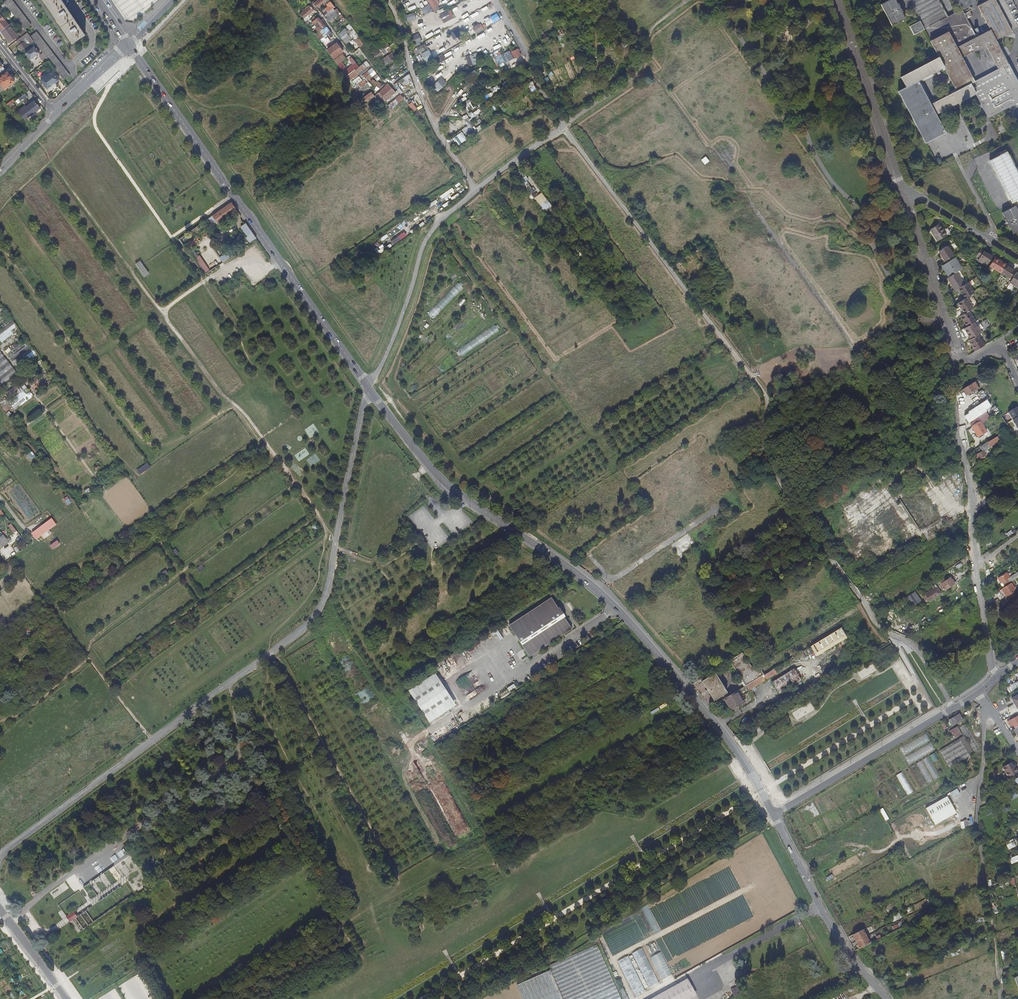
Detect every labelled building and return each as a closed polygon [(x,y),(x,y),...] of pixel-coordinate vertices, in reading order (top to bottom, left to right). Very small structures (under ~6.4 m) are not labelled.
[(31,26),(11,0),(7,0),(3,3),(5,5),(7,8),(9,11),(16,20),(23,28),(24,30),(31,26)] [(72,44),(85,35),(80,29),(82,28),(79,24),(78,25),(69,12),(71,11),(69,7),(67,8),(61,0),(43,0),(72,44)] [(133,14),(145,6),(141,0),(130,0),(127,2),(131,8),(130,9),(133,14)] [(430,3),(422,8),(425,14),(434,9),(435,11),(442,7),(438,0),(428,0),(430,3)] [(891,26),(904,19),(901,12),(902,12),(898,3),(897,4),(895,0),(889,0),(880,4),(891,26)] [(961,10),(956,12),(924,30),(938,57),(900,77),(905,87),(897,91),(925,143),(945,133),(936,115),(975,94),(988,118),(1017,102),(1017,83),(996,40),(1011,31),(995,0),(989,0),(978,6),(990,30),(976,37),(967,19),(972,17),(967,7),(975,2),(975,0),(956,0),(961,10)] [(331,2),(331,1),(327,5),(328,6),(324,10),(325,11),(325,12),(327,14),(334,9),(336,7),(335,6),(331,2)] [(300,13),(303,18),(304,17),(306,19),(308,17),(307,15),(313,10),(311,7),(303,12),(302,12),(300,13)] [(327,14),(325,12),(322,14),(325,17),(327,15),(328,17),(336,12),(334,9),(327,14)] [(451,9),(440,13),(444,22),(454,18),(451,9)] [(326,19),(329,22),(340,14),(338,10),(336,12),(328,17),(326,19)] [(1,31),(8,26),(6,23),(5,21),(0,15),(0,31),(1,31)] [(315,19),(322,28),(325,25),(319,17),(315,19)] [(344,21),(336,27),(338,30),(346,24),(344,21)] [(913,35),(924,30),(919,21),(909,27),(913,35)] [(481,23),(473,27),(476,32),(484,28),(481,23)] [(9,43),(17,37),(15,33),(16,32),(11,25),(9,26),(9,25),(8,26),(0,32),(2,34),(9,43)] [(319,39),(319,40),(323,37),(318,31),(321,29),(318,26),(312,30),(319,39)] [(322,29),(327,36),(331,33),(326,26),(322,29)] [(347,28),(338,34),(345,43),(352,37),(348,32),(350,31),(347,28)] [(543,31),(536,33),(539,42),(547,40),(543,31)] [(64,81),(70,76),(36,32),(30,37),(34,42),(35,44),(43,55),(48,61),(64,81)] [(22,43),(26,40),(30,45),(31,44),(33,42),(27,33),(22,37),(16,41),(18,44),(19,43),(20,45),(17,47),(21,52),(26,48),(22,43)] [(416,45),(423,42),(419,33),(412,35),(416,45)] [(327,50),(334,58),(343,51),(336,43),(327,50)] [(385,46),(376,52),(378,55),(376,57),(378,60),(384,55),(385,56),(398,46),(396,43),(387,49),(385,46)] [(415,48),(418,53),(425,50),(423,44),(415,48)] [(39,54),(34,47),(25,53),(30,60),(39,54)] [(519,48),(512,51),(515,58),(522,55),(519,48)] [(495,56),(498,65),(514,58),(510,50),(495,56)] [(344,74),(352,86),(361,79),(359,76),(354,79),(352,77),(366,67),(365,66),(363,63),(362,64),(361,62),(358,57),(361,55),(359,51),(351,57),(354,61),(356,63),(343,73),(344,74)] [(469,65),(480,62),(477,52),(466,56),(469,65)] [(372,64),(376,61),(372,55),(371,53),(367,56),(372,64)] [(343,54),(334,60),(337,64),(346,58),(343,54)] [(392,54),(384,60),(384,59),(381,61),(386,68),(391,64),(397,60),(392,54)] [(373,65),(384,80),(388,77),(387,75),(390,73),(387,68),(385,70),(383,67),(381,68),(379,66),(382,64),(379,60),(373,65)] [(372,68),(363,75),(365,78),(367,80),(376,73),(372,68)] [(515,75),(518,80),(523,77),(520,71),(515,75)] [(59,80),(52,72),(40,81),(47,90),(59,80)] [(14,82),(7,73),(0,78),(0,83),(5,89),(14,82)] [(388,77),(392,81),(399,76),(397,73),(392,75),(391,75),(388,77)] [(440,89),(447,83),(442,77),(435,84),(440,89)] [(356,90),(360,96),(362,95),(361,92),(369,87),(366,83),(366,82),(364,79),(357,84),(359,87),(358,88),(356,90)] [(372,79),(370,82),(379,88),(381,86),(379,84),(380,83),(378,81),(377,83),(372,79)] [(379,91),(385,99),(395,92),(388,83),(385,85),(386,86),(379,91)] [(507,90),(497,97),(500,101),(510,95),(507,90)] [(370,92),(362,98),(365,102),(367,100),(370,105),(369,106),(371,109),(373,108),(372,107),(378,102),(370,92)] [(21,103),(27,97),(24,94),(18,99),(21,103)] [(31,115),(40,109),(34,101),(26,107),(25,106),(24,107),(31,115)] [(409,104),(417,115),(420,113),(415,106),(413,103),(412,102),(409,104)] [(25,120),(31,116),(31,115),(24,107),(18,112),(25,120)] [(33,117),(41,111),(40,109),(31,115),(31,116),(32,118),(33,117)] [(457,122),(448,128),(451,132),(453,130),(455,133),(461,128),(457,122)] [(454,137),(459,144),(468,138),(462,131),(454,137)] [(1017,199),(1017,169),(1009,150),(991,158),(1011,202),(1017,199)] [(541,207),(523,183),(519,186),(536,210),(541,207)] [(543,191),(535,196),(544,210),(552,205),(543,191)] [(231,203),(206,221),(210,226),(216,222),(217,224),(236,210),(231,203)] [(1017,231),(1017,212),(1015,206),(1002,213),(1005,219),(1004,219),(1008,228),(1009,227),(1013,234),(1017,231)] [(541,207),(536,210),(535,212),(542,221),(548,216),(541,207)] [(256,239),(246,224),(241,227),(248,236),(246,238),(250,243),(255,240),(256,239)] [(929,230),(936,241),(945,236),(938,224),(929,230)] [(405,231),(398,236),(400,239),(407,235),(405,231)] [(938,251),(944,261),(952,256),(946,246),(938,251)] [(223,263),(235,254),(232,248),(219,257),(223,263)] [(193,260),(198,256),(194,249),(188,253),(193,260)] [(977,261),(985,266),(991,257),(987,254),(988,253),(980,249),(976,256),(979,258),(977,261)] [(198,256),(193,260),(204,275),(210,271),(199,255),(198,256)] [(988,265),(1000,273),(1005,265),(1005,264),(993,257),(988,265)] [(947,273),(949,277),(956,272),(960,269),(958,266),(959,265),(957,262),(956,262),(954,259),(942,266),(944,269),(944,270),(945,273),(947,273)] [(150,274),(143,265),(140,261),(135,265),(138,268),(144,278),(150,274)] [(1005,265),(1000,273),(1008,278),(1013,270),(1005,265)] [(957,288),(963,284),(956,272),(949,277),(946,278),(954,290),(957,288)] [(1017,288),(1017,276),(1014,274),(1009,283),(1017,288)] [(957,288),(964,299),(966,298),(974,293),(967,282),(963,284),(957,288)] [(957,303),(964,314),(968,311),(972,308),(966,298),(964,299),(957,303)] [(960,316),(966,327),(972,323),(975,321),(968,311),(964,314),(960,316)] [(15,333),(12,330),(18,326),(14,320),(0,330),(0,341),(1,342),(15,333)] [(963,329),(970,339),(977,335),(979,334),(972,323),(966,327),(963,329)] [(967,341),(974,351),(984,345),(977,335),(970,339),(967,341)] [(770,355),(776,352),(766,338),(763,341),(763,340),(761,342),(770,355)] [(762,381),(766,384),(770,378),(766,375),(762,381)] [(16,410),(34,396),(25,384),(18,389),(21,393),(9,401),(16,410)] [(967,396),(972,393),(978,389),(975,384),(964,390),(967,396)] [(968,424),(986,412),(981,404),(968,412),(968,414),(963,417),(968,424)] [(1007,412),(1012,420),(1017,416),(1017,410),(1016,407),(1007,412)] [(987,432),(979,420),(971,425),(972,428),(971,429),(974,434),(976,433),(979,437),(987,432)] [(997,438),(989,442),(992,446),(999,442),(997,438)] [(985,451),(990,448),(987,442),(981,445),(985,451)] [(1011,457),(1005,448),(1002,449),(1003,450),(997,455),(1003,463),(1011,457)] [(976,455),(979,459),(986,456),(983,451),(976,455)] [(270,465),(274,463),(268,455),(264,457),(270,465)] [(140,475),(150,468),(149,467),(147,464),(137,470),(140,475)] [(36,539),(57,524),(52,518),(31,533),(36,539)] [(17,531),(11,524),(8,526),(14,534),(17,531)] [(11,541),(8,537),(6,539),(1,532),(0,533),(0,544),(3,547),(11,541)] [(53,549),(60,544),(57,541),(50,546),(53,549)] [(1006,574),(999,579),(1002,583),(1003,583),(1005,587),(1010,583),(1013,581),(1010,577),(1009,578),(1006,574)] [(940,585),(945,592),(955,585),(950,578),(945,581),(940,585)] [(1011,583),(1001,590),(1007,598),(1016,591),(1011,583)] [(516,591),(519,595),(522,593),(519,589),(521,588),(519,584),(514,587),(516,591)] [(936,587),(930,592),(925,595),(927,599),(931,596),(934,599),(941,595),(936,587)] [(917,591),(908,595),(913,606),(922,601),(917,591)] [(1005,599),(1008,604),(1017,597),(1017,591),(1005,599)] [(529,657),(529,658),(571,630),(571,629),(564,618),(565,617),(564,616),(560,610),(559,608),(558,609),(551,600),(551,599),(508,626),(509,627),(529,657)] [(997,600),(990,604),(992,607),(994,610),(1000,607),(998,604),(999,603),(997,600)] [(893,606),(889,609),(893,616),(897,613),(893,606)] [(857,612),(837,622),(840,628),(861,618),(857,612)] [(817,655),(848,638),(842,628),(811,645),(817,655)] [(138,642),(139,643),(144,640),(143,638),(141,635),(136,639),(138,642)] [(764,675),(759,667),(753,670),(742,654),(733,659),(730,661),(745,687),(764,676),(764,675)] [(768,661),(759,667),(764,675),(770,671),(774,669),(768,661)] [(794,668),(772,682),(779,694),(801,680),(794,668)] [(770,671),(764,675),(764,676),(766,680),(773,676),(770,671)] [(455,706),(434,674),(409,691),(430,723),(455,706)] [(727,693),(715,674),(703,682),(708,690),(706,691),(708,693),(709,693),(714,701),(727,693)] [(476,684),(473,686),(467,675),(457,680),(462,690),(464,689),(466,694),(478,688),(476,684)] [(766,680),(764,676),(745,687),(748,691),(766,680)] [(1017,687),(1017,682),(1007,687),(1010,691),(1017,687)] [(736,692),(724,699),(731,711),(744,703),(736,692)] [(964,720),(960,713),(948,720),(952,726),(964,720)] [(1017,727),(1017,717),(1017,716),(1007,722),(1010,727),(1013,725),(1015,729),(1017,727)] [(965,724),(960,728),(975,752),(981,749),(965,724)] [(959,726),(950,730),(954,738),(963,734),(959,726)] [(928,742),(924,735),(902,746),(907,755),(928,742)] [(933,751),(929,744),(907,755),(911,764),(933,751)] [(930,756),(917,762),(928,782),(940,776),(930,756)] [(1008,778),(1017,773),(1014,765),(1012,766),(1011,763),(1002,767),(1005,772),(1002,774),(1005,780),(1008,778)] [(897,775),(908,794),(914,791),(902,771),(897,775)] [(958,789),(952,792),(954,797),(961,794),(958,789)] [(957,813),(947,796),(926,808),(936,825),(957,813)] [(1016,846),(1013,839),(1006,842),(1007,850),(1016,846)] [(1009,861),(1011,866),(1017,863),(1017,857),(1009,861)] [(25,899),(27,903),(37,897),(36,895),(33,897),(31,894),(25,899)] [(73,911),(66,917),(70,922),(77,916),(73,911)] [(94,922),(85,911),(80,914),(88,926),(94,922)] [(88,926),(80,914),(77,916),(75,918),(83,930),(86,928),(88,926)] [(83,930),(75,918),(70,922),(78,933),(83,930)] [(856,918),(849,922),(855,934),(862,930),(863,930),(856,918)] [(869,943),(862,930),(855,934),(852,935),(859,948),(869,943)] [(655,941),(645,947),(663,980),(672,975),(655,941)] [(597,944),(550,965),(565,998),(622,998),(597,944)] [(642,948),(632,954),(650,987),(660,981),(642,948)] [(628,956),(618,961),(635,994),(645,989),(628,956)] [(550,970),(516,984),(523,998),(563,998),(550,970)] [(714,971),(714,970),(692,983),(698,994),(701,998),(723,987),(720,982),(714,971)] [(693,997),(687,986),(684,981),(652,998),(690,998),(693,997)] [(738,985),(732,989),(735,996),(742,993),(738,985)] [(620,990),(624,998),(629,998),(623,988),(620,990)]
